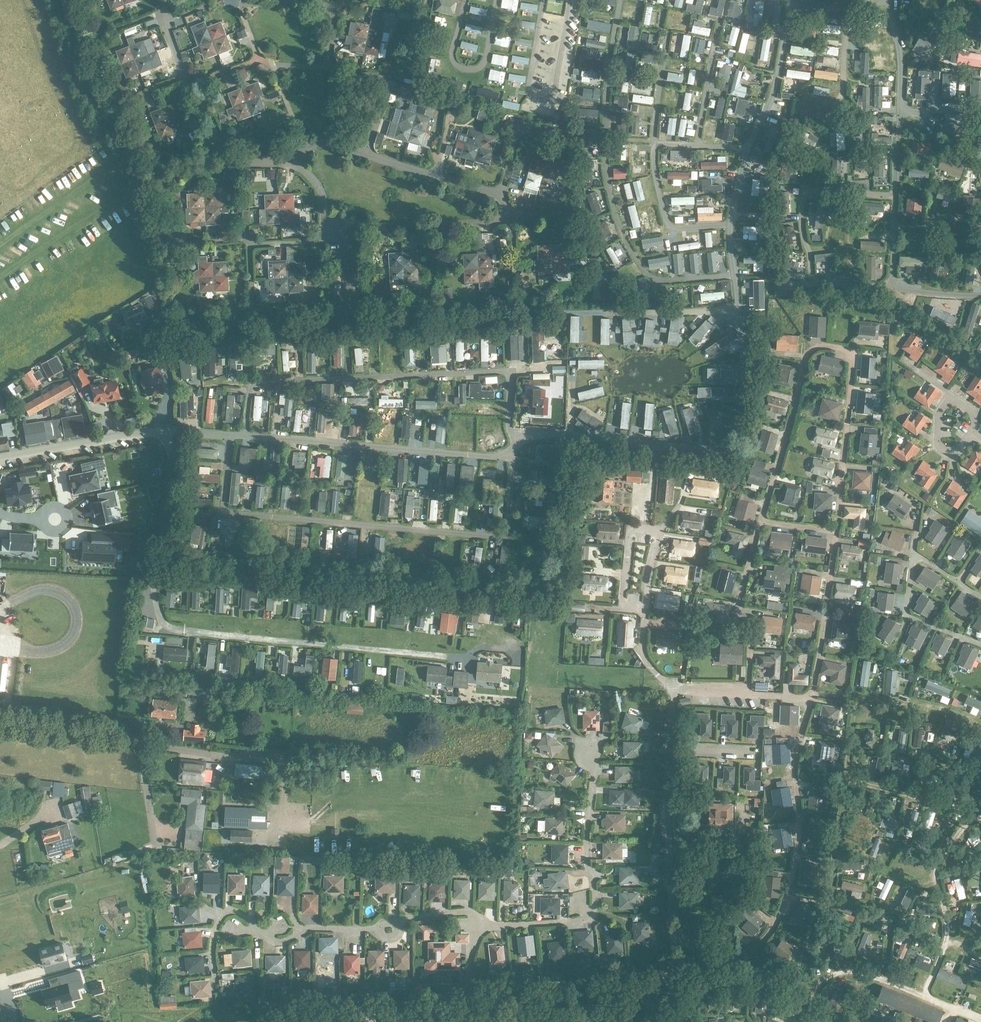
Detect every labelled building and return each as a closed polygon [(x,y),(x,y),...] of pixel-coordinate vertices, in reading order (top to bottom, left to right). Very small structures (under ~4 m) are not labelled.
[(111,11),(124,5),(122,0),(106,0),(111,11)] [(675,7),(682,9),(684,0),(676,0),(675,7)] [(686,11),(701,15),(704,0),(697,0),(696,6),(688,4),(686,11)] [(709,14),(722,17),(726,0),(720,0),(717,9),(711,7),(709,14)] [(731,0),(727,16),(733,18),(738,20),(742,6),(737,5),(738,2),(731,0)] [(756,2),(753,27),(762,28),(765,3),(756,2)] [(414,6),(413,11),(426,14),(427,8),(421,7),(422,6),(414,5),(414,6)] [(509,5),(508,16),(520,17),(521,6),(509,5)] [(783,6),(775,5),(771,25),(779,26),(783,6)] [(642,7),(631,6),(629,24),(640,25),(642,7)] [(647,6),(644,24),(649,25),(650,24),(654,25),(656,16),(651,15),(652,7),(647,6)] [(690,15),(671,11),(670,17),(689,21),(690,15)] [(672,25),(689,29),(691,23),(673,18),(672,25)] [(32,20),(26,21),(27,31),(34,29),(32,20)] [(693,25),(692,32),(709,36),(710,29),(702,27),(703,23),(694,21),(694,26),(693,25)] [(212,40),(226,35),(221,22),(207,27),(212,40)] [(367,40),(370,25),(356,22),(353,37),(367,40)] [(610,33),(611,26),(589,22),(588,30),(610,33)] [(805,24),(798,23),(795,40),(803,41),(805,24)] [(435,36),(446,38),(448,26),(438,24),(435,36)] [(505,24),(504,35),(518,36),(519,25),(505,24)] [(824,24),(823,33),(841,35),(841,26),(824,24)] [(370,25),(367,40),(382,42),(385,28),(370,25)] [(199,46),(212,40),(207,27),(194,32),(199,46)] [(639,28),(630,27),(627,46),(635,48),(639,28)] [(727,35),(726,40),(729,41),(728,44),(735,46),(739,29),(733,27),(730,36),(727,35)] [(920,37),(913,50),(926,57),(926,58),(930,50),(932,51),(937,42),(941,44),(948,33),(942,29),(933,45),(920,37)] [(245,30),(237,33),(239,39),(247,36),(245,30)] [(651,35),(643,33),(640,48),(649,50),(651,35)] [(743,33),(738,52),(745,53),(750,35),(743,33)] [(226,35),(212,40),(218,55),(232,49),(226,35)] [(690,37),(683,35),(680,57),(686,58),(690,37)] [(350,51),(364,54),(367,40),(353,37),(347,36),(346,41),(348,44),(351,45),(350,51)] [(130,46),(135,44),(133,37),(127,39),(130,46)] [(706,39),(696,37),(693,53),(703,55),(706,39)] [(470,43),(469,49),(483,51),(485,40),(474,38),(473,44),(470,43)] [(764,38),(760,60),(767,61),(771,39),(764,38)] [(606,43),(586,39),(585,46),(605,50),(606,43)] [(874,48),(886,46),(885,39),(873,42),(874,48)] [(218,55),(212,40),(199,46),(192,49),(195,54),(199,52),(200,53),(201,54),(202,54),(204,60),(218,55)] [(382,42),(367,40),(364,54),(385,58),(387,50),(383,49),(384,44),(382,43),(382,42)] [(446,40),(434,40),(434,52),(446,52),(446,40)] [(134,60),(148,54),(143,41),(135,44),(130,46),(129,46),(134,60)] [(121,65),(134,60),(129,46),(116,52),(121,65)] [(815,49),(791,46),(790,54),(814,57),(815,49)] [(819,54),(839,57),(840,49),(820,46),(819,54)] [(953,50),(951,62),(975,66),(977,54),(953,50)] [(622,63),(620,72),(631,73),(635,54),(627,53),(625,64),(622,63)] [(868,74),(869,53),(861,53),(860,74),(868,74)] [(148,54),(134,60),(140,74),(154,68),(148,54)] [(605,61),(584,57),(583,66),(603,69),(605,61)] [(134,60),(121,65),(126,79),(140,74),(134,60)] [(721,68),(718,80),(728,82),(732,66),(725,64),(724,68),(721,68)] [(815,70),(814,77),(837,80),(838,74),(833,73),(833,69),(827,68),(827,72),(815,70)] [(690,69),(688,84),(694,85),(696,70),(690,69)] [(788,70),(787,77),(800,79),(799,82),(805,83),(805,80),(809,80),(810,73),(788,70)] [(269,84),(273,78),(263,71),(259,76),(269,84)] [(581,77),(599,79),(600,73),(581,71),(581,77)] [(730,94),(744,98),(747,88),(739,86),(742,72),(736,71),(730,94)] [(683,75),(668,73),(667,81),(682,83),(683,75)] [(943,74),(942,95),(949,95),(950,81),(957,81),(957,75),(943,74)] [(618,85),(617,91),(628,93),(630,76),(624,76),(622,85),(618,85)] [(931,78),(917,78),(916,93),(930,94),(931,78)] [(971,78),(970,98),(978,99),(978,101),(980,102),(980,81),(980,78),(971,78)] [(247,102),(262,96),(263,96),(258,82),(242,88),(247,102)] [(466,100),(468,85),(458,83),(456,98),(466,100)] [(401,91),(413,94),(414,88),(402,85),(401,91)] [(830,89),(814,87),(813,95),(829,97),(830,89)] [(247,102),(242,88),(228,94),(233,107),(247,102)] [(857,99),(857,105),(862,112),(869,112),(870,88),(863,88),(863,96),(859,96),(859,99),(857,99)] [(600,101),(601,91),(583,89),(582,99),(600,101)] [(472,99),(483,102),(485,96),(473,93),(472,99)] [(686,93),(683,110),(689,111),(692,94),(686,93)] [(654,98),(634,95),(633,102),(653,104),(654,98)] [(262,96),(247,102),(252,116),(266,110),(260,97),(262,96)] [(281,101),(278,96),(272,98),(276,105),(281,101)] [(615,96),(614,100),(618,100),(618,107),(622,107),(621,112),(627,113),(628,98),(615,96)] [(725,99),(719,98),(715,118),(721,119),(725,99)] [(739,99),(735,114),(746,116),(749,102),(739,99)] [(507,101),(503,115),(509,117),(513,103),(507,101)] [(169,121),(183,115),(177,102),(164,107),(169,121)] [(247,102),(233,107),(227,110),(229,116),(234,114),(234,115),(235,115),(236,115),(238,121),(252,116),(247,102)] [(412,128),(416,114),(419,105),(411,103),(409,110),(406,111),(402,110),(398,124),(412,128)] [(820,113),(822,105),(815,104),(813,112),(820,113)] [(419,105),(416,114),(412,128),(426,132),(430,118),(424,116),(426,108),(419,105)] [(169,121),(164,107),(150,112),(155,126),(169,121)] [(483,108),(480,119),(486,121),(490,109),(483,108)] [(183,115),(169,121),(174,135),(182,132),(185,134),(196,129),(191,118),(185,121),(183,115)] [(670,118),(667,135),(674,136),(677,120),(670,118)] [(618,125),(617,134),(626,134),(627,119),(622,119),(621,125),(618,125)] [(678,137),(684,138),(687,120),(681,120),(678,137)] [(169,121),(155,126),(160,140),(163,139),(163,140),(168,143),(176,140),(174,135),(169,121)] [(956,122),(940,126),(943,137),(959,133),(956,122)] [(394,138),(408,142),(412,128),(398,124),(396,131),(389,129),(387,136),(394,138)] [(732,142),(735,126),(726,124),(723,140),(732,142)] [(771,127),(765,150),(774,153),(780,130),(771,127)] [(412,128),(408,142),(422,146),(426,132),(412,128)] [(479,147),(483,133),(468,129),(465,143),(479,147)] [(582,129),(581,146),(589,146),(589,137),(593,137),(593,130),(582,129)] [(803,131),(799,138),(813,147),(816,143),(807,137),(809,135),(803,131)] [(483,133),(479,147),(493,151),(497,137),(483,133)] [(871,137),(871,144),(891,144),(891,138),(878,138),(878,133),(872,133),(872,137),(871,137)] [(971,154),(980,154),(980,140),(980,138),(972,137),(971,154)] [(922,153),(923,143),(914,142),(913,152),(922,153)] [(461,157),(475,161),(479,147),(465,143),(463,149),(456,147),(454,155),(461,157)] [(616,152),(616,159),(625,160),(626,146),(622,145),(621,153),(616,152)] [(479,147),(475,161),(489,166),(493,151),(479,147)] [(691,152),(671,151),(670,161),(690,162),(691,152)] [(875,177),(884,177),(883,152),(874,152),(875,177)] [(557,180),(561,166),(562,164),(556,162),(554,161),(555,157),(549,155),(547,162),(546,162),(542,176),(557,180)] [(943,156),(938,168),(948,172),(947,174),(960,179),(965,164),(943,156)] [(99,161),(90,167),(93,173),(108,164),(104,158),(99,161)] [(529,172),(542,176),(546,162),(533,158),(529,172)] [(802,159),(782,158),(782,165),(801,167),(802,159)] [(594,160),(584,161),(587,181),(593,180),(591,168),(595,167),(594,160)] [(842,160),(833,160),(832,176),(841,177),(842,160)] [(767,171),(767,176),(773,176),(775,166),(758,164),(757,170),(767,171)] [(147,165),(137,168),(140,175),(150,171),(147,165)] [(627,169),(617,169),(617,179),(627,178),(627,169)] [(930,171),(909,169),(908,177),(929,179),(930,171)] [(520,174),(513,172),(510,183),(517,186),(520,174)] [(537,196),(538,190),(542,176),(529,172),(524,186),(525,187),(524,192),(537,196)] [(557,187),(563,189),(565,183),(557,180),(542,176),(538,190),(540,191),(539,193),(540,195),(544,196),(546,195),(547,193),(552,195),(556,184),(558,184),(557,187)] [(638,202),(645,200),(640,180),(632,182),(638,202)] [(702,180),(702,191),(722,191),(722,185),(712,185),(711,180),(702,180)] [(102,192),(110,195),(114,186),(106,183),(102,192)] [(629,183),(624,185),(628,202),(635,200),(634,198),(633,198),(629,183)] [(67,186),(58,190),(62,197),(66,195),(66,194),(70,192),(67,186)] [(205,208),(225,207),(224,192),(223,192),(223,187),(206,188),(206,193),(204,193),(205,208)] [(187,208),(205,208),(204,193),(186,194),(187,208)] [(782,215),(790,215),(789,193),(781,193),(782,215)] [(280,209),(279,194),(264,195),(265,209),(265,210),(280,209)] [(280,209),(295,208),(294,194),(279,194),(280,209)] [(598,194),(592,195),(595,211),(601,210),(598,194)] [(540,203),(541,197),(526,195),(525,200),(540,203)] [(963,206),(966,206),(966,213),(978,214),(978,213),(980,213),(980,205),(978,205),(979,199),(974,199),(974,198),(974,196),(964,195),(963,206)] [(671,197),(672,206),(695,204),(694,196),(671,197)] [(583,200),(577,198),(574,209),(580,211),(583,200)] [(842,210),(835,211),(836,218),(850,216),(848,199),(841,200),(842,210)] [(905,213),(919,214),(921,200),(906,199),(905,213)] [(812,207),(812,213),(816,213),(815,227),(822,228),(824,203),(817,202),(816,207),(812,207)] [(863,203),(861,221),(868,221),(868,214),(874,214),(875,211),(882,212),(883,204),(863,203)] [(627,207),(633,229),(641,227),(635,205),(627,207)] [(206,226),(221,225),(221,213),(229,212),(229,206),(225,207),(205,208),(206,223),(206,226)] [(771,208),(750,207),(750,214),(771,215),(771,208)] [(191,224),(206,223),(205,208),(187,208),(187,209),(191,209),(191,224)] [(295,208),(280,209),(281,224),(296,223),(295,208)] [(281,224),(280,209),(265,210),(265,209),(259,210),(260,225),(281,224)] [(646,231),(652,229),(647,212),(641,214),(646,231)] [(722,213),(698,215),(699,222),(723,220),(722,213)] [(16,228),(29,222),(26,214),(16,218),(18,222),(14,224),(16,228)] [(607,221),(600,223),(605,236),(612,233),(607,221)] [(112,222),(102,226),(106,233),(115,228),(112,222)] [(790,227),(783,228),(784,235),(786,235),(787,245),(793,244),(792,237),(795,236),(794,227),(790,227)] [(10,234),(6,228),(0,232),(0,241),(10,234)] [(904,232),(903,244),(931,244),(931,233),(904,232)] [(504,234),(497,235),(497,242),(505,241),(504,234)] [(85,243),(92,247),(95,242),(88,238),(85,243)] [(662,238),(641,241),(642,249),(664,246),(662,238)] [(698,242),(678,245),(679,251),(699,248),(698,242)] [(864,242),(864,250),(884,250),(884,242),(864,242)] [(552,260),(567,259),(567,244),(551,245),(552,260)] [(552,260),(551,245),(537,246),(538,260),(552,260)] [(288,278),(303,277),(306,276),(305,263),(296,263),(296,262),(294,260),(293,260),(293,252),(295,252),(295,246),(287,246),(287,260),(287,264),(288,278)] [(606,250),(615,265),(621,262),(612,247),(606,250)] [(403,253),(404,268),(419,267),(418,252),(403,253)] [(717,272),(715,252),(708,253),(710,273),(717,272)] [(404,268),(403,253),(388,254),(389,268),(404,268)] [(478,254),(479,269),(493,268),(492,253),(478,254)] [(836,261),(836,253),(814,255),(815,263),(836,261)] [(479,269),(478,254),(463,255),(464,270),(479,269)] [(684,275),(681,254),(673,255),(676,276),(684,275)] [(700,274),(697,254),(690,255),(692,275),(700,274)] [(192,278),(199,277),(213,276),(213,262),(207,263),(207,256),(198,256),(199,269),(191,274),(192,278)] [(668,257),(648,260),(649,270),(670,266),(668,257)] [(876,257),(867,257),(868,281),(876,280),(876,257)] [(927,258),(900,257),(899,267),(926,268),(927,258)] [(567,259),(552,260),(553,275),(568,274),(567,259)] [(274,279),(288,278),(287,264),(287,260),(269,261),(269,269),(273,269),(274,279)] [(553,277),(553,275),(552,260),(538,260),(535,261),(535,271),(538,270),(538,275),(543,275),(543,278),(553,277)] [(788,262),(785,268),(800,274),(803,268),(797,266),(798,263),(792,261),(791,264),(788,262)] [(213,276),(229,276),(228,262),(213,262),(213,276)] [(40,269),(45,277),(56,271),(51,263),(40,269)] [(933,264),(931,275),(946,278),(948,267),(933,264)] [(967,264),(964,287),(972,288),(975,265),(967,264)] [(404,268),(405,285),(420,284),(419,267),(404,268)] [(404,268),(389,268),(390,286),(405,285),(404,268)] [(490,283),(494,282),(493,268),(479,269),(479,283),(480,288),(490,287),(490,283)] [(479,269),(464,270),(465,284),(479,283),(479,269)] [(213,276),(199,277),(192,278),(192,283),(199,283),(200,293),(214,292),(213,276)] [(229,276),(213,276),(214,292),(230,291),(229,276)] [(288,278),(289,293),(304,292),(303,277),(288,278)] [(288,278),(274,279),(272,279),(273,287),(267,287),(267,294),(289,293),(288,278)] [(453,298),(452,288),(444,288),(445,299),(453,298)] [(798,288),(775,288),(775,297),(798,296),(798,288)] [(141,305),(147,317),(147,319),(149,323),(161,318),(151,295),(139,300),(141,303),(141,305)] [(702,301),(702,309),(721,308),(721,300),(702,301)] [(147,319),(147,317),(141,305),(141,303),(122,312),(123,313),(114,317),(117,324),(126,321),(129,328),(147,319)] [(980,306),(972,304),(963,333),(971,335),(980,306)] [(957,318),(932,307),(929,315),(953,326),(957,318)] [(383,316),(383,308),(372,308),(372,316),(383,316)] [(711,316),(708,320),(713,324),(716,321),(711,316)] [(810,317),(809,337),(824,338),(825,318),(810,317)] [(570,342),(579,342),(579,318),(570,318),(570,342)] [(103,322),(99,324),(101,329),(105,327),(112,324),(110,319),(103,322)] [(625,345),(633,344),(631,319),(623,320),(625,345)] [(644,345),(652,346),(655,321),(647,320),(644,345)] [(672,320),(669,344),(678,345),(681,321),(672,320)] [(696,344),(712,326),(706,320),(690,339),(696,344)] [(697,327),(692,322),(689,326),(694,330),(697,327)] [(877,335),(879,335),(880,325),(878,325),(878,324),(862,322),(861,329),(856,328),(856,336),(874,338),(874,334),(877,335)] [(539,331),(531,332),(533,363),(540,363),(540,362),(545,362),(545,352),(540,352),(539,331)] [(911,334),(901,348),(917,359),(920,355),(923,351),(916,346),(917,345),(916,344),(919,339),(911,334)] [(157,336),(152,339),(147,342),(157,361),(168,355),(157,336)] [(523,361),(522,336),(507,336),(508,361),(523,361)] [(706,350),(710,357),(731,343),(727,336),(706,350)] [(777,336),(776,351),(796,352),(797,337),(777,336)] [(488,339),(481,339),(481,361),(488,361),(489,361),(488,353),(496,353),(495,344),(488,345),(488,339)] [(312,341),(312,352),(329,352),(329,341),(312,341)] [(275,344),(256,344),(256,355),(276,355),(275,344)] [(447,344),(430,345),(432,363),(448,362),(447,344)] [(216,377),(216,348),(205,348),(205,377),(216,377)] [(943,355),(933,370),(949,381),(955,372),(948,368),(949,366),(948,366),(951,361),(943,355)] [(56,356),(40,364),(48,379),(64,370),(56,356)] [(822,356),(818,370),(830,373),(830,374),(839,376),(842,361),(822,356)] [(862,358),(861,377),(875,378),(877,358),(862,358)] [(605,361),(579,361),(579,369),(605,369),(605,361)] [(81,369),(78,364),(68,370),(70,374),(70,375),(69,375),(77,389),(90,382),(82,368),(81,369)] [(795,368),(778,365),(774,385),(791,388),(795,368)] [(160,367),(143,371),(148,395),(165,392),(160,367)] [(36,375),(33,370),(32,369),(21,376),(30,390),(41,383),(39,380),(42,378),(39,373),(36,375)] [(733,378),(733,369),(708,369),(708,378),(733,378)] [(913,375),(906,371),(903,375),(910,380),(913,375)] [(965,391),(972,396),(980,402),(980,390),(980,389),(980,388),(980,387),(980,386),(980,381),(975,377),(965,391)] [(92,387),(91,387),(95,404),(119,399),(116,382),(104,385),(102,379),(94,381),(95,384),(93,384),(92,387)] [(42,396),(47,406),(75,390),(69,380),(42,396)] [(569,394),(569,382),(559,381),(558,394),(569,394)] [(13,382),(12,383),(2,390),(8,400),(10,404),(21,396),(19,393),(16,388),(13,382)] [(323,405),(327,405),(334,405),(334,384),(327,384),(327,398),(323,398),(323,405)] [(457,396),(457,401),(460,401),(460,404),(466,404),(466,384),(459,384),(459,396),(457,396)] [(919,389),(913,398),(928,407),(938,391),(930,386),(926,392),(924,392),(919,389)] [(603,387),(577,393),(579,401),(605,395),(603,387)] [(548,415),(549,398),(545,397),(546,390),(529,388),(528,396),(522,395),(521,406),(531,406),(532,406),(531,414),(548,415)] [(724,396),(724,388),(698,388),(698,396),(724,396)] [(494,399),(494,390),(470,389),(470,392),(467,392),(467,397),(469,397),(469,398),(494,399)] [(194,392),(180,392),(181,419),(188,418),(187,410),(194,410),(194,392)] [(284,407),(284,408),(281,408),(280,415),(292,416),(294,394),(286,393),(286,394),(284,407)] [(858,393),(856,413),(871,414),(873,394),(858,393)] [(228,395),(226,421),(233,422),(236,396),(228,395)] [(256,395),(254,421),(259,421),(261,406),(264,407),(264,402),(261,402),(262,395),(256,395)] [(42,396),(33,401),(39,411),(47,406),(42,396)] [(764,411),(786,416),(790,402),(768,396),(764,411)] [(823,400),(819,416),(837,420),(841,405),(823,400)] [(33,401),(23,406),(29,416),(39,411),(33,401)] [(437,401),(416,401),(416,409),(436,409),(437,401)] [(632,404),(623,403),(621,429),(630,430),(632,404)] [(656,404),(646,404),(645,428),(654,428),(656,404)] [(692,407),(683,409),(690,434),(697,432),(693,418),(695,417),(692,407)] [(673,409),(664,411),(667,423),(668,423),(671,436),(677,434),(679,433),(675,419),(676,419),(673,409)] [(603,423),(593,417),(583,411),(578,417),(599,430),(603,423)] [(82,413),(24,424),(27,444),(47,440),(46,438),(65,434),(66,437),(86,433),(82,413)] [(908,417),(902,425),(916,435),(927,419),(919,413),(914,420),(913,419),(912,420),(908,417)] [(359,415),(351,414),(348,436),(357,437),(359,415)] [(2,426),(3,433),(0,433),(0,439),(7,438),(15,437),(12,416),(0,418),(2,426)] [(473,450),(475,426),(469,426),(468,433),(467,433),(467,436),(468,436),(467,449),(473,450)] [(817,429),(814,441),(834,446),(837,433),(817,429)] [(763,431),(758,450),(772,454),(778,435),(763,431)] [(875,455),(877,435),(865,434),(864,434),(862,433),(860,453),(875,455)] [(0,439),(0,452),(9,450),(7,438),(0,439)] [(502,438),(485,444),(486,450),(504,444),(502,438)] [(897,445),(892,454),(906,463),(917,447),(908,442),(904,448),(902,447),(902,448),(897,445)] [(531,446),(531,454),(546,455),(546,459),(552,460),(552,455),(553,448),(531,446)] [(255,468),(257,449),(241,447),(239,466),(255,468)] [(214,450),(202,449),(202,450),(196,450),(196,457),(214,459),(214,450)] [(275,449),(272,471),(279,472),(282,450),(275,449)] [(964,466),(973,472),(977,465),(979,466),(979,465),(980,466),(980,454),(975,450),(964,466)] [(299,452),(299,453),(298,462),(298,464),(296,464),(295,472),(304,472),(306,452),(299,452)] [(345,457),(345,465),(349,465),(348,477),(354,478),(356,457),(350,456),(350,457),(345,457)] [(320,459),(319,467),(321,467),(320,478),(329,479),(332,458),(330,457),(328,457),(326,457),(326,460),(320,459)] [(379,479),(381,459),(375,459),(373,478),(379,479)] [(401,460),(399,482),(406,483),(408,460),(401,460)] [(420,460),(419,484),(427,484),(429,461),(420,460)] [(814,460),(811,472),(831,477),(834,464),(814,460)] [(91,463),(71,467),(73,475),(60,477),(63,495),(88,490),(85,480),(89,479),(88,474),(93,473),(91,463)] [(921,463),(915,472),(922,476),(921,478),(922,478),(919,483),(927,489),(937,474),(921,463)] [(454,486),(456,464),(449,464),(447,485),(454,486)] [(460,488),(466,489),(466,483),(473,484),(475,467),(462,465),(460,488)] [(765,469),(764,469),(753,466),(748,483),(764,488),(769,470),(765,469)] [(34,467),(18,469),(20,478),(36,475),(34,467)] [(627,471),(626,478),(626,479),(626,482),(642,483),(642,482),(642,472),(627,471)] [(855,472),(853,488),(869,490),(871,474),(855,472)] [(196,473),(196,482),(220,483),(220,474),(196,473)] [(232,478),(229,504),(238,505),(241,474),(232,473),(232,478)] [(731,474),(723,473),(722,480),(730,481),(731,474)] [(482,491),(505,494),(506,487),(501,487),(502,481),(484,478),(482,491)] [(661,478),(658,502),(671,504),(674,479),(661,478)] [(595,479),(594,501),(611,502),(613,480),(595,479)] [(694,480),(692,493),(716,496),(718,484),(694,480)] [(8,497),(6,497),(7,505),(14,504),(14,506),(24,504),(24,503),(31,501),(28,484),(21,485),(20,482),(11,483),(12,489),(7,490),(8,497)] [(951,483),(945,491),(952,496),(951,497),(952,498),(949,502),(957,508),(967,494),(951,483)] [(801,488),(785,484),(780,504),(796,508),(801,488)] [(975,488),(970,485),(967,490),(972,493),(975,488)] [(283,489),(280,507),(287,508),(287,502),(289,502),(290,498),(287,498),(288,489),(283,489)] [(113,522),(110,508),(108,499),(116,498),(114,490),(97,494),(98,501),(92,503),(93,510),(92,510),(94,517),(95,517),(97,525),(113,522)] [(365,492),(359,491),(356,511),(363,512),(365,492)] [(932,497),(927,493),(923,498),(929,502),(932,497)] [(833,495),(816,494),(815,511),(831,513),(833,495)] [(892,501),(888,507),(898,514),(898,515),(902,518),(911,505),(895,495),(891,500),(892,501)] [(191,508),(212,508),(212,500),(199,499),(199,497),(196,497),(196,500),(191,500),(191,508)] [(331,514),(339,514),(340,497),(332,497),(331,514)] [(412,499),(407,498),(405,517),(411,517),(412,508),(414,508),(414,503),(412,503),(412,499)] [(439,500),(431,499),(430,519),(437,520),(439,500)] [(739,501),(735,517),(752,522),(756,505),(739,501)] [(305,516),(311,517),(313,506),(307,504),(305,516)] [(388,523),(389,505),(381,505),(380,523),(388,523)] [(464,506),(456,505),(454,522),(461,523),(461,520),(463,521),(464,517),(461,517),(461,514),(464,514),(464,506)] [(487,508),(480,507),(478,524),(485,525),(487,508)] [(929,515),(933,510),(928,507),(925,512),(929,515)] [(866,510),(845,508),(844,518),(855,519),(854,530),(864,531),(866,510)] [(969,510),(960,523),(980,537),(980,518),(969,510)] [(585,511),(579,511),(579,519),(587,519),(588,514),(585,514),(585,511)] [(683,513),(681,526),(701,529),(703,516),(683,513)] [(223,519),(221,533),(227,533),(226,546),(233,546),(236,520),(223,519)] [(933,526),(926,537),(931,541),(932,540),(938,544),(948,529),(935,521),(932,525),(933,526)] [(258,542),(260,524),(254,524),(251,541),(258,542)] [(598,524),(597,537),(617,539),(618,526),(598,524)] [(202,527),(194,526),(190,543),(205,547),(209,527),(202,526),(202,527)] [(687,529),(686,537),(706,540),(707,532),(687,529)] [(351,530),(348,557),(357,558),(360,531),(351,530)] [(886,532),(881,543),(900,551),(904,540),(901,539),(903,535),(892,530),(891,534),(886,532)] [(971,535),(966,532),(963,537),(968,540),(971,535)] [(9,550),(32,552),(33,534),(9,533),(9,539),(2,539),(1,551),(9,552),(9,550)] [(729,533),(727,542),(735,544),(732,555),(740,557),(743,546),(745,546),(747,538),(729,533)] [(772,533),(771,547),(790,549),(791,535),(772,533)] [(114,565),(115,549),(125,549),(126,535),(101,534),(101,546),(82,545),(81,563),(114,565)] [(955,540),(947,552),(953,555),(953,554),(960,558),(970,544),(957,535),(954,539),(955,540)] [(807,537),(805,552),(824,554),(826,539),(807,537)] [(674,541),(672,553),(693,557),(694,544),(674,541)] [(864,546),(842,543),(840,557),(862,560),(864,546)] [(533,544),(532,551),(545,552),(544,560),(551,560),(552,552),(553,546),(533,544)] [(502,545),(499,570),(506,571),(510,546),(502,545)] [(702,546),(701,554),(714,555),(715,548),(702,546)] [(401,547),(401,560),(409,560),(410,547),(401,547)] [(483,548),(476,548),(474,567),(480,567),(483,548)] [(772,549),(772,559),(794,560),(794,550),(772,549)] [(971,571),(976,574),(977,573),(980,576),(980,554),(978,558),(979,559),(971,571)] [(678,556),(677,563),(696,566),(698,559),(678,556)] [(880,564),(882,557),(871,556),(870,563),(880,564)] [(887,563),(885,580),(892,581),(892,583),(898,584),(900,570),(902,570),(902,565),(887,563)] [(921,583),(922,582),(932,588),(940,576),(929,570),(925,567),(916,581),(921,583)] [(667,568),(665,581),(685,584),(687,571),(667,568)] [(732,593),(737,572),(723,569),(718,590),(732,593)] [(766,578),(765,586),(774,588),(774,587),(784,588),(786,574),(768,571),(767,578),(766,578)] [(803,574),(801,592),(819,595),(821,577),(803,574)] [(230,576),(218,575),(217,585),(228,586),(230,576)] [(583,576),(582,589),(603,590),(604,577),(583,576)] [(857,585),(837,582),(835,596),(855,599),(857,585)] [(312,624),(336,626),(339,586),(315,584),(312,624)] [(174,608),(175,596),(177,596),(178,592),(176,592),(176,588),(168,587),(166,607),(174,608)] [(224,603),(225,589),(217,588),(216,612),(224,613),(224,603)] [(874,596),(875,589),(867,588),(866,595),(874,596)] [(193,589),(192,609),(200,609),(200,601),(202,601),(203,597),(200,597),(200,590),(193,589)] [(250,597),(258,597),(258,589),(242,589),(242,608),(249,609),(250,597)] [(268,590),(266,610),(274,610),(275,590),(268,590)] [(963,591),(952,607),(956,610),(958,608),(967,615),(975,603),(965,596),(966,594),(963,591)] [(293,613),(300,614),(302,601),(304,601),(304,596),(302,596),(302,593),(295,592),(293,613)] [(879,593),(878,598),(880,598),(878,608),(885,609),(885,608),(893,609),(894,595),(879,593)] [(659,594),(657,607),(677,610),(679,598),(659,594)] [(921,599),(915,608),(920,611),(921,610),(928,614),(935,602),(922,594),(919,598),(921,599)] [(837,607),(857,609),(858,601),(837,600),(837,607)] [(707,604),(706,612),(718,613),(716,624),(724,626),(726,615),(728,615),(729,607),(707,604)] [(424,630),(426,608),(418,608),(416,630),(424,630)] [(478,609),(469,608),(468,608),(466,622),(476,623),(478,610),(478,609)] [(399,610),(393,610),(391,609),(390,624),(402,625),(402,622),(404,623),(405,616),(403,615),(404,611),(399,610)] [(457,613),(443,611),(443,612),(442,612),(439,631),(455,633),(457,613)] [(817,615),(796,612),(793,626),(815,630),(817,615)] [(504,615),(496,614),(495,622),(503,623),(504,615)] [(763,617),(761,631),(781,634),(783,619),(763,617)] [(154,628),(155,619),(148,618),(146,626),(154,628)] [(884,626),(879,635),(884,638),(885,637),(891,641),(901,626),(888,618),(885,622),(888,624),(886,627),(884,626)] [(577,621),(577,634),(601,635),(602,622),(577,621)] [(619,622),(618,646),(631,647),(632,622),(619,622)] [(852,625),(849,625),(838,623),(834,623),(831,640),(849,643),(852,625)] [(911,632),(906,642),(912,645),(913,644),(919,647),(927,631),(914,624),(911,629),(914,630),(912,633),(911,632)] [(658,632),(657,645),(677,646),(678,634),(658,632)] [(935,642),(932,649),(937,651),(938,650),(944,653),(951,641),(937,634),(935,638),(938,640),(936,643),(935,642)] [(209,642),(207,668),(214,669),(217,643),(209,642)] [(720,643),(719,664),(742,665),(744,645),(720,643)] [(964,650),(958,662),(964,665),(964,664),(972,667),(979,651),(965,644),(963,649),(964,650)] [(165,647),(164,660),(187,662),(188,649),(165,647)] [(231,671),(239,672),(242,649),(233,648),(232,657),(228,657),(227,666),(231,666),(231,667),(231,671)] [(659,648),(659,659),(668,660),(668,655),(678,655),(678,648),(659,648)] [(263,676),(265,650),(258,649),(257,657),(255,657),(255,661),(256,661),(255,676),(263,676)] [(280,655),(279,674),(286,674),(288,655),(280,655)] [(687,655),(679,655),(678,666),(686,667),(687,655)] [(760,657),(760,665),(771,666),(771,678),(779,678),(780,656),(772,655),(772,658),(760,657)] [(905,659),(899,657),(896,663),(903,665),(905,659)] [(295,668),(294,675),(312,677),(314,659),(306,658),(305,669),(295,668)] [(323,659),(322,678),(334,679),(336,660),(323,659)] [(353,683),(362,683),(363,662),(355,661),(353,683)] [(825,662),(823,670),(834,673),(832,682),(842,684),(846,667),(825,662)] [(456,672),(454,686),(467,688),(468,682),(477,683),(477,679),(500,681),(502,665),(479,663),(478,674),(468,673),(456,672)] [(871,688),(874,667),(866,665),(862,687),(871,688)] [(429,666),(428,681),(445,683),(445,685),(453,686),(455,675),(446,675),(447,668),(429,666)] [(404,688),(411,689),(413,670),(406,669),(404,688)] [(380,691),(388,691),(389,671),(381,670),(380,691)] [(887,670),(885,695),(895,696),(898,671),(887,670)] [(789,692),(808,693),(808,683),(799,682),(799,672),(789,672),(789,692)] [(194,694),(193,697),(206,699),(207,686),(178,683),(176,695),(185,696),(186,693),(194,694)] [(937,699),(939,694),(922,687),(920,692),(937,699)] [(623,702),(633,699),(631,693),(622,696),(623,702)] [(154,700),(153,717),(176,719),(178,702),(154,700)] [(347,702),(347,713),(364,715),(365,704),(347,702)] [(782,706),(781,723),(798,724),(799,707),(782,706)] [(823,706),(821,722),(837,724),(839,708),(823,706)] [(562,708),(545,711),(547,725),(565,723),(562,708)] [(584,712),(584,730),(599,730),(599,712),(584,712)] [(626,714),(622,728),(640,733),(644,719),(626,714)] [(702,723),(701,736),(711,736),(711,720),(708,720),(709,714),(696,714),(696,723),(702,723)] [(735,715),(723,715),(722,715),(722,724),(728,724),(727,737),(737,737),(737,721),(735,721),(735,715)] [(748,722),(747,738),(757,738),(758,726),(764,726),(764,716),(751,716),(751,722),(748,722)] [(947,719),(942,732),(947,734),(948,731),(957,735),(962,725),(947,719)] [(183,741),(205,742),(206,731),(200,730),(201,725),(190,724),(190,730),(184,729),(183,741)] [(916,726),(913,747),(920,748),(923,735),(925,735),(925,731),(923,731),(924,728),(916,726)] [(905,753),(908,731),(900,730),(897,752),(905,753)] [(871,748),(874,735),(868,734),(865,747),(871,748)] [(542,740),(538,745),(542,748),(540,750),(540,752),(543,755),(545,754),(547,752),(552,756),(557,751),(559,752),(563,746),(550,736),(545,742),(542,740)] [(777,745),(772,746),(773,763),(790,762),(789,745),(788,745),(787,737),(777,738),(777,745)] [(978,762),(980,757),(980,739),(970,757),(978,762)] [(833,764),(836,742),(819,740),(816,761),(833,764)] [(624,742),(624,757),(642,757),(642,742),(624,742)] [(182,760),(180,781),(182,781),(183,783),(187,784),(189,782),(203,783),(206,763),(182,760)] [(877,761),(873,780),(882,781),(885,762),(877,761)] [(897,783),(902,765),(895,763),(890,781),(897,783)] [(554,769),(550,774),(551,775),(550,777),(550,779),(554,782),(556,781),(557,780),(562,783),(564,781),(568,785),(575,775),(562,765),(557,771),(554,769)] [(708,783),(709,766),(698,766),(698,778),(691,778),(691,788),(705,788),(705,783),(708,783)] [(615,767),(615,782),(633,782),(633,779),(641,779),(641,770),(634,770),(634,767),(615,767)] [(724,767),(724,779),(718,779),(717,789),(731,790),(731,784),(734,784),(735,767),(724,767)] [(744,767),(744,785),(747,785),(746,790),(760,791),(760,780),(755,780),(755,768),(744,767)] [(924,791),(929,772),(930,769),(922,767),(917,789),(924,791)] [(65,783),(55,782),(54,795),(64,796),(65,783)] [(89,786),(80,788),(85,812),(93,811),(89,786)] [(826,787),(811,786),(809,808),(825,809),(825,806),(828,806),(829,797),(826,797),(826,787)] [(789,788),(788,788),(778,790),(772,791),(775,808),(792,805),(789,788)] [(189,825),(188,830),(203,832),(206,805),(200,805),(201,800),(203,800),(204,797),(201,797),(202,791),(183,789),(182,804),(189,805),(187,824),(189,825)] [(610,791),(610,805),(624,806),(624,804),(638,805),(639,791),(624,790),(624,791),(610,791)] [(536,791),(535,806),(553,807),(554,792),(536,791)] [(878,793),(871,792),(866,811),(873,813),(878,793)] [(75,802),(63,806),(67,820),(79,816),(75,802)] [(709,804),(710,826),(719,826),(726,826),(726,828),(736,828),(735,804),(733,804),(709,804)] [(753,805),(754,814),(764,813),(763,805),(753,805)] [(916,826),(920,807),(914,806),(910,825),(916,826)] [(226,807),(225,828),(267,829),(268,809),(226,807)] [(924,827),(931,829),(935,812),(929,810),(924,827)] [(603,819),(602,824),(604,826),(606,826),(606,830),(624,831),(625,815),(607,815),(607,817),(604,817),(603,819)] [(546,818),(545,833),(563,834),(564,819),(546,818)] [(882,819),(880,826),(890,829),(890,827),(896,829),(897,824),(882,819)] [(821,845),(822,824),(810,824),(805,823),(804,844),(821,845)] [(41,830),(48,854),(74,846),(67,824),(58,826),(57,826),(41,830)] [(790,828),(773,831),(776,848),(792,845),(790,828)] [(200,853),(203,832),(188,830),(186,830),(184,853),(185,853),(185,852),(200,853)] [(253,841),(253,831),(231,830),(230,842),(251,842),(251,846),(267,846),(267,841),(253,841)] [(745,838),(745,846),(727,845),(727,862),(745,863),(745,859),(757,859),(757,839),(745,838)] [(604,843),(604,858),(622,859),(623,843),(604,843)] [(914,851),(930,858),(934,850),(918,843),(914,851)] [(553,845),(552,863),(567,863),(568,845),(553,845)] [(107,864),(128,858),(126,852),(105,858),(107,864)] [(253,866),(260,861),(260,856),(251,856),(251,865),(253,866)] [(276,857),(276,865),(282,865),(282,864),(286,864),(286,860),(282,860),(282,857),(276,857)] [(843,868),(862,870),(863,862),(844,859),(843,868)] [(803,863),(801,883),(815,885),(818,864),(803,863)] [(512,864),(501,864),(500,874),(512,874),(512,864)] [(711,864),(711,879),(732,879),(732,872),(728,872),(728,864),(711,864)] [(620,875),(620,883),(638,883),(638,876),(641,875),(641,868),(624,868),(624,875),(620,875)] [(903,878),(914,882),(916,875),(905,871),(903,878)] [(549,878),(545,878),(546,886),(550,886),(550,889),(568,887),(567,872),(549,875),(549,878)] [(203,892),(220,892),(220,873),(204,873),(203,892)] [(230,876),(229,893),(244,893),(245,876),(230,876)] [(251,890),(254,891),(254,894),(269,894),(270,877),(255,876),(254,882),(251,885),(251,890)] [(280,876),(279,894),(294,894),(294,891),(298,891),(298,881),(295,881),(295,877),(280,876)] [(326,876),(325,891),(343,892),(344,877),(326,876)] [(193,877),(178,879),(180,896),(195,895),(194,891),(197,891),(195,880),(193,881),(193,877)] [(376,877),(376,892),(394,892),(394,877),(376,877)] [(780,878),(779,878),(766,877),(764,896),(778,897),(780,878)] [(961,879),(954,881),(959,901),(966,899),(961,879)] [(454,880),(454,898),(469,899),(469,881),(454,880)] [(480,881),(479,899),(494,900),(495,882),(480,881)] [(505,881),(504,898),(511,898),(511,902),(518,902),(518,884),(511,884),(512,882),(505,881)] [(429,883),(429,901),(444,901),(444,883),(429,883)] [(404,886),(404,904),(419,904),(419,886),(404,886)] [(906,911),(916,892),(909,889),(899,908),(906,911)] [(620,893),(620,908),(638,908),(638,893),(620,893)] [(303,894),(303,912),(318,912),(318,894),(303,894)] [(729,896),(712,896),(712,911),(729,911),(729,896)] [(837,906),(856,912),(859,904),(840,898),(837,906)] [(541,899),(541,914),(559,914),(559,899),(541,899)] [(794,901),(791,921),(808,924),(811,904),(794,901)] [(917,913),(936,915),(937,907),(918,905),(917,913)] [(199,907),(181,908),(182,922),(200,921),(199,907)] [(749,919),(742,927),(753,936),(765,921),(747,907),(742,913),(749,919)] [(970,926),(973,912),(966,910),(963,925),(970,926)] [(883,922),(866,915),(863,922),(881,929),(883,922)] [(648,922),(633,924),(635,942),(650,940),(648,922)] [(437,925),(419,925),(419,939),(430,939),(430,933),(437,933),(437,925)] [(730,926),(713,926),(714,941),(730,941),(730,926)] [(920,928),(917,936),(936,943),(939,935),(920,928)] [(610,934),(606,935),(608,953),(623,951),(621,933),(619,933),(619,930),(617,929),(611,929),(610,931),(610,934)] [(201,931),(183,933),(185,948),(203,946),(201,931)] [(592,931),(574,933),(575,947),(593,946),(592,931)] [(320,938),(320,952),(338,952),(338,938),(335,938),(335,935),(330,935),(330,938),(320,938)] [(532,936),(518,938),(520,956),(535,954),(532,936)] [(844,958),(841,936),(833,937),(836,959),(844,958)] [(783,941),(774,953),(786,962),(794,950),(783,941)] [(563,942),(548,943),(550,961),(565,960),(563,942)] [(40,949),(44,966),(67,959),(62,943),(40,949)] [(429,960),(426,963),(426,968),(429,971),(434,971),(437,967),(457,967),(459,965),(459,955),(457,953),(445,953),(444,945),(442,943),(431,943),(429,945),(429,960)] [(496,944),(489,945),(491,964),(498,963),(498,966),(505,965),(503,946),(496,947),(496,944)] [(803,952),(797,947),(793,953),(799,957),(803,952)] [(251,950),(232,952),(234,967),(252,965),(251,950)] [(384,950),(369,951),(369,969),(374,969),(374,975),(380,975),(380,969),(384,969),(384,950)] [(409,950),(394,950),(394,969),(409,969),(409,950)] [(310,951),(295,951),(296,968),(310,968),(310,951)] [(914,965),(929,972),(933,965),(924,961),(925,957),(919,954),(914,965)] [(83,964),(94,960),(92,955),(81,958),(83,964)] [(345,955),(345,973),(360,973),(360,955),(345,955)] [(203,956),(186,958),(187,972),(205,971),(203,956)] [(285,956),(271,956),(267,956),(267,971),(285,971),(285,956)] [(972,957),(969,965),(980,969),(980,961),(972,957)] [(940,968),(936,977),(964,989),(968,980),(940,968)] [(70,991),(84,987),(80,971),(59,977),(61,985),(43,990),(48,1007),(64,1003),(66,1008),(73,1006),(72,1001),(73,1000),(70,991)] [(274,986),(283,977),(278,972),(269,982),(274,986)] [(257,976),(239,978),(240,992),(258,991),(257,976)] [(210,981),(192,982),(193,997),(211,995),(210,981)] [(104,992),(102,982),(95,984),(98,994),(104,992)] [(718,1008),(714,987),(706,988),(710,1010),(718,1008)] [(734,1009),(735,987),(727,987),(726,1009),(734,1009)] [(883,987),(877,1000),(932,1021),(939,1021),(944,1011),(883,987)] [(757,990),(755,1013),(762,1013),(763,998),(771,998),(772,991),(757,990)] [(787,1016),(788,1013),(791,1014),(798,995),(789,992),(781,1014),(787,1016)] [(835,992),(829,1008),(840,1012),(846,996),(835,992)] [(641,1004),(643,1021),(647,1021),(652,1021),(650,1004),(641,1004)] [(878,1011),(892,1018),(894,1012),(880,1006),(878,1011)] [(532,1021),(551,1021),(550,1013),(532,1015),(532,1021)]
